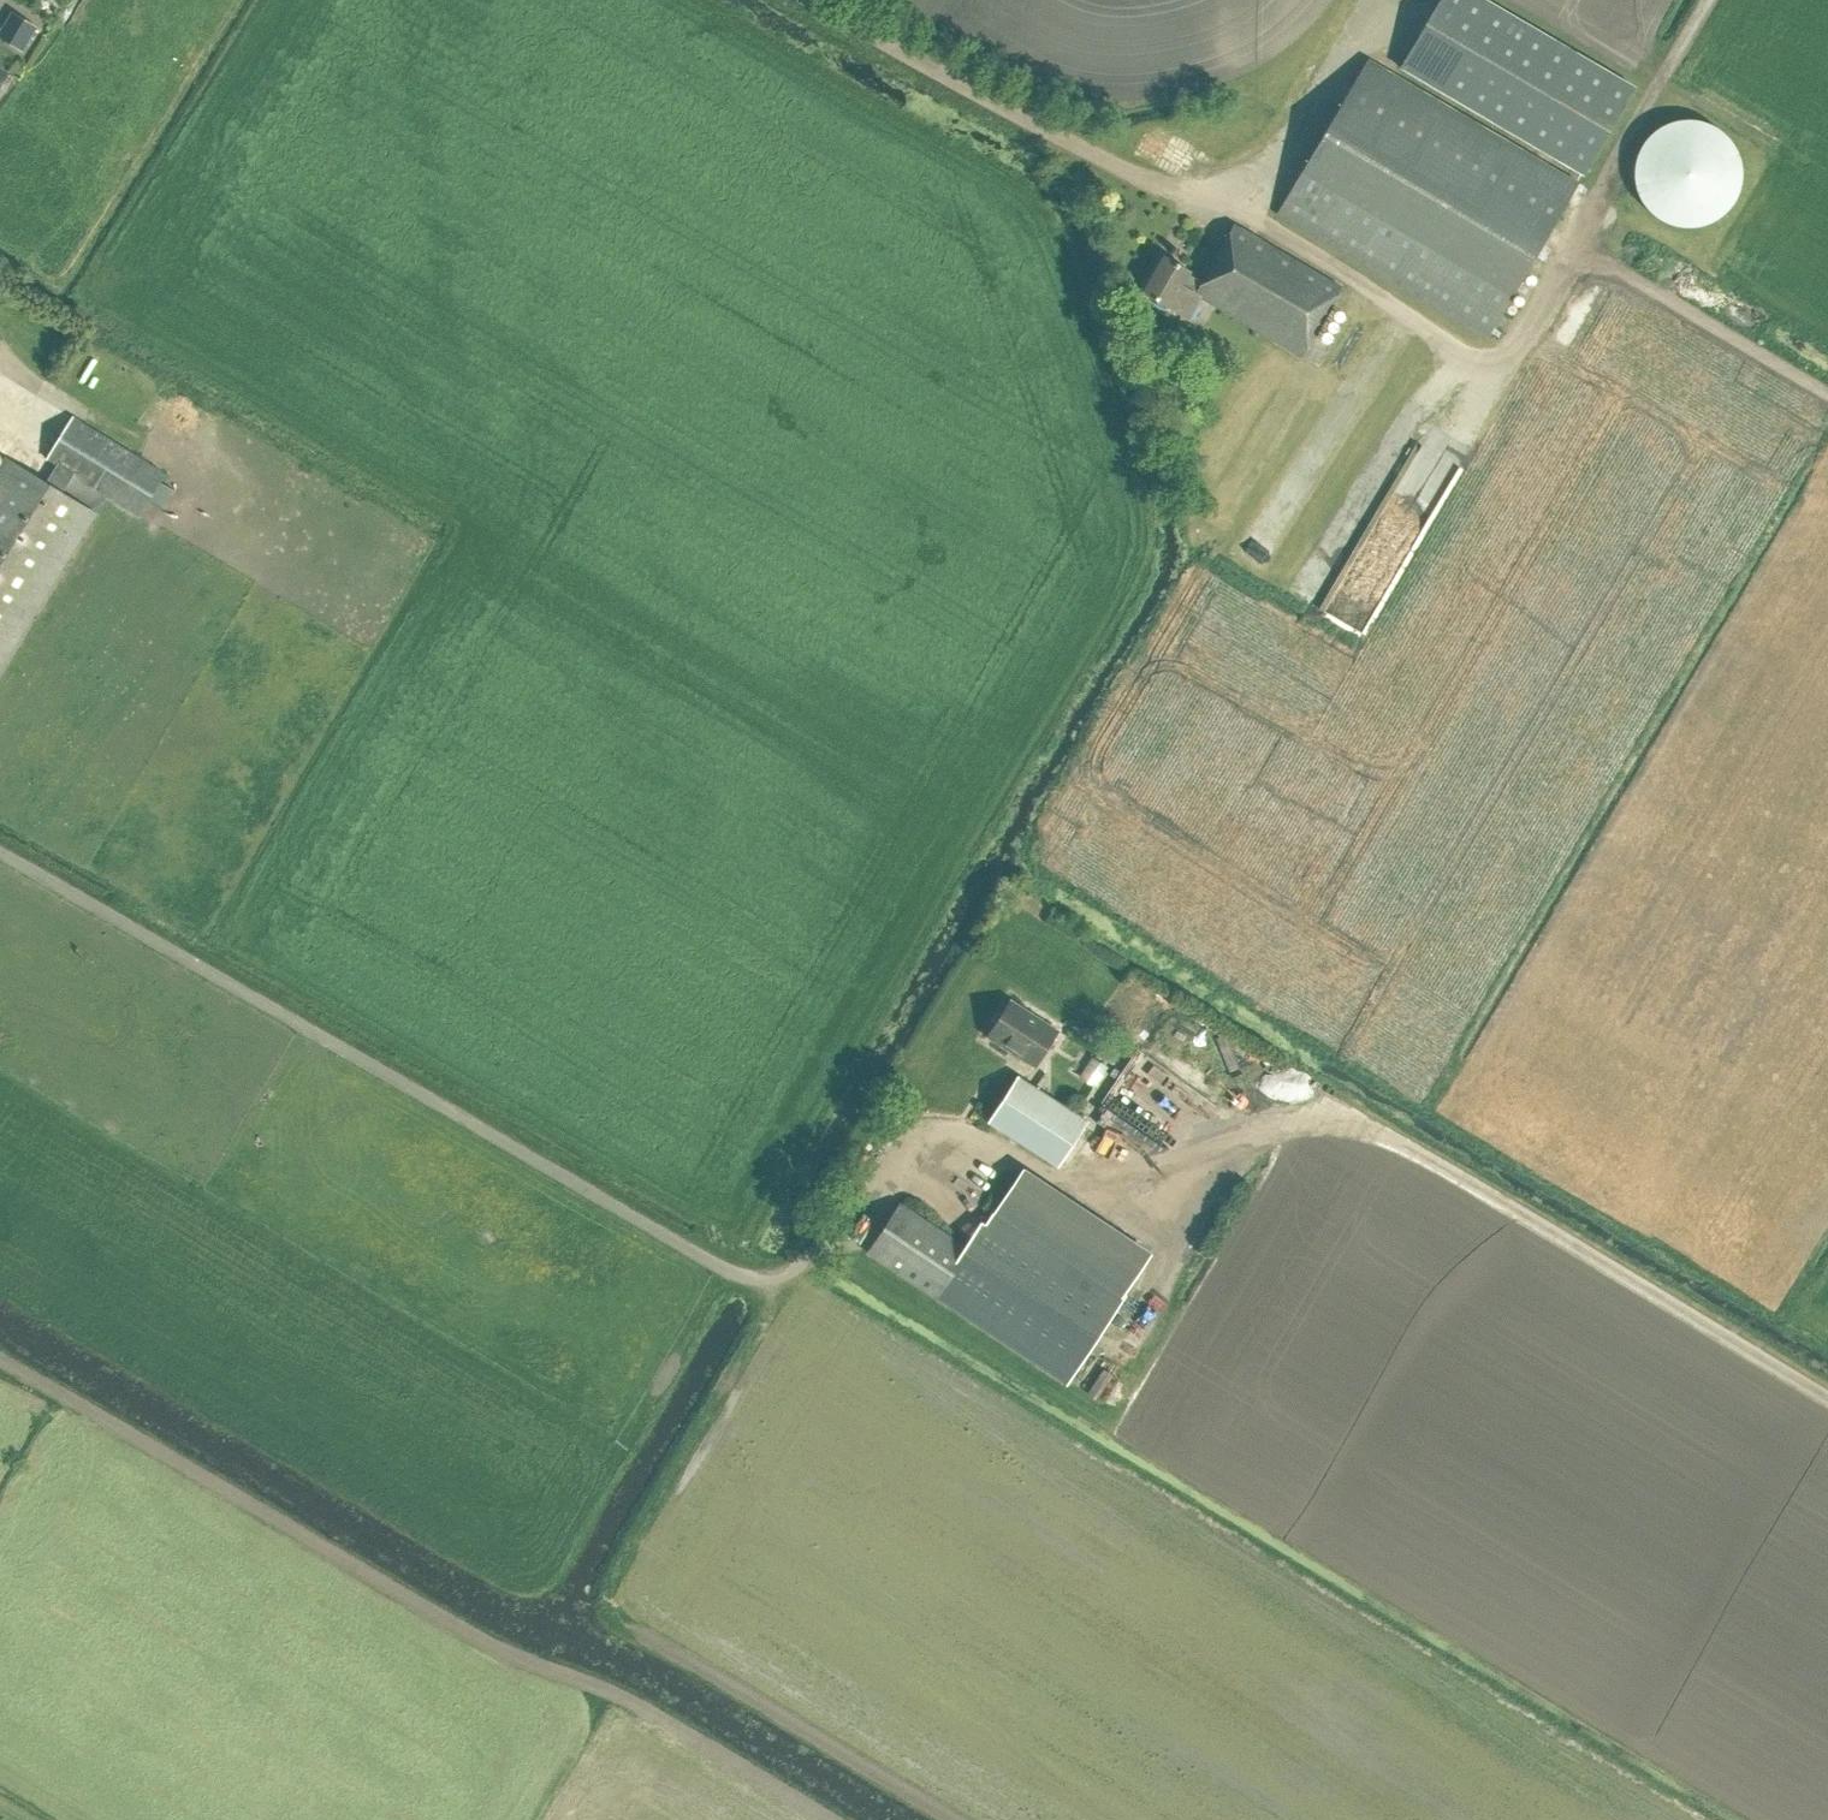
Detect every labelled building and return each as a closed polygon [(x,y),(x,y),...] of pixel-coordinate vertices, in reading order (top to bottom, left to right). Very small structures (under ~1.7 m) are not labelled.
[(1635,87),(1487,0),(1440,0),(1400,68),(1582,175),(1635,87)] [(22,51),(37,27),(11,11),(0,29),(0,37),(22,51)] [(1487,338),(1578,183),(1366,58),(1275,214),(1487,338)] [(1640,198),(1652,213),(1668,223),(1687,227),(1706,225),(1724,216),(1737,201),(1744,183),(1745,166),(1740,149),(1731,134),(1717,123),(1701,117),(1683,116),(1666,121),(1652,130),(1641,144),(1634,160),(1634,179),(1640,198)] [(1341,287),(1234,224),(1201,281),(1189,274),(1190,271),(1163,255),(1142,291),(1189,318),(1201,298),(1301,356),(1341,287)] [(167,472),(72,414),(46,458),(57,465),(47,481),(4,455),(0,461),(0,673),(98,512),(63,491),(73,475),(140,516),(167,472)] [(1035,1066),(1059,1029),(1012,999),(988,1036),(1035,1066)] [(1094,1088),(1108,1065),(1091,1055),(1078,1078),(1094,1088)] [(1051,1066),(1039,1085),(1053,1094),(1066,1075),(1051,1066)] [(1019,1075),(988,1121),(1053,1163),(1083,1117),(1019,1075)] [(899,1200),(865,1251),(1068,1384),(1128,1293),(999,1208),(984,1231),(980,1228),(968,1246),(899,1200)] [(834,1269),(904,1307),(916,1286),(845,1249),(834,1269)]
